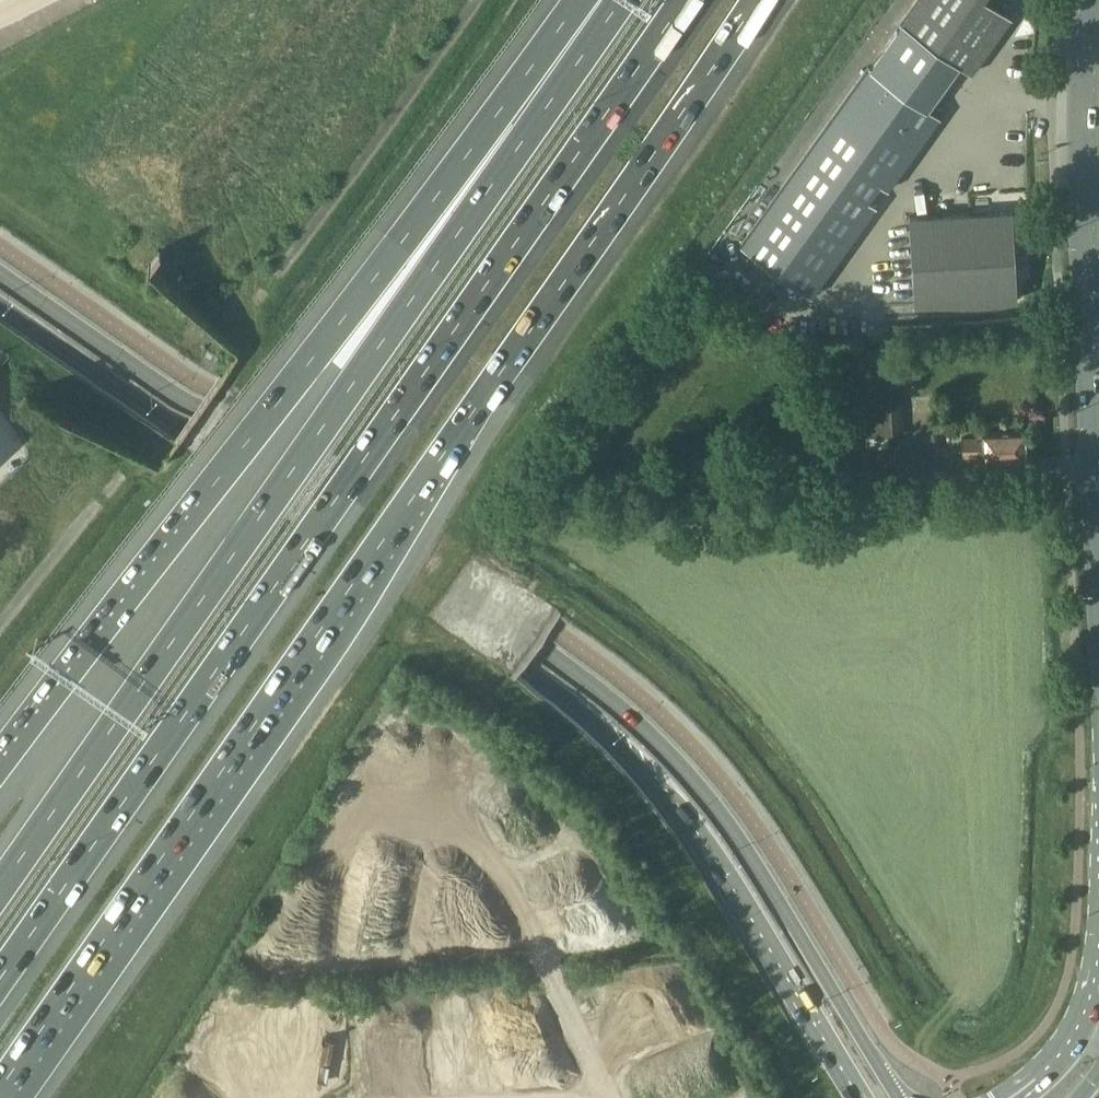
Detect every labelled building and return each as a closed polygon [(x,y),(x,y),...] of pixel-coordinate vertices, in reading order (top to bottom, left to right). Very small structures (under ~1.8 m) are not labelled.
[(959,63),(972,72),(996,38),(1011,17),(1005,13),(987,0),(915,0),(901,20),(903,22),(959,63)] [(901,21),(884,44),(930,76),(946,54),(901,21)] [(868,66),(741,244),(812,294),(877,205),(868,199),(879,182),(888,189),(940,117),(897,86),(910,68),(893,55),(883,49),(870,67),(868,66)] [(940,109),(961,84),(944,71),(924,97),(940,109)] [(1012,208),(909,214),(914,302),(1017,296),(1012,208)] [(902,433),(898,348),(856,351),(861,435),(866,435),(867,446),(886,445),(885,434),(902,433)] [(979,453),(985,452),(985,454),(1024,452),(1023,426),(985,428),(985,435),(962,436),(963,465),(979,465),(979,453)]
